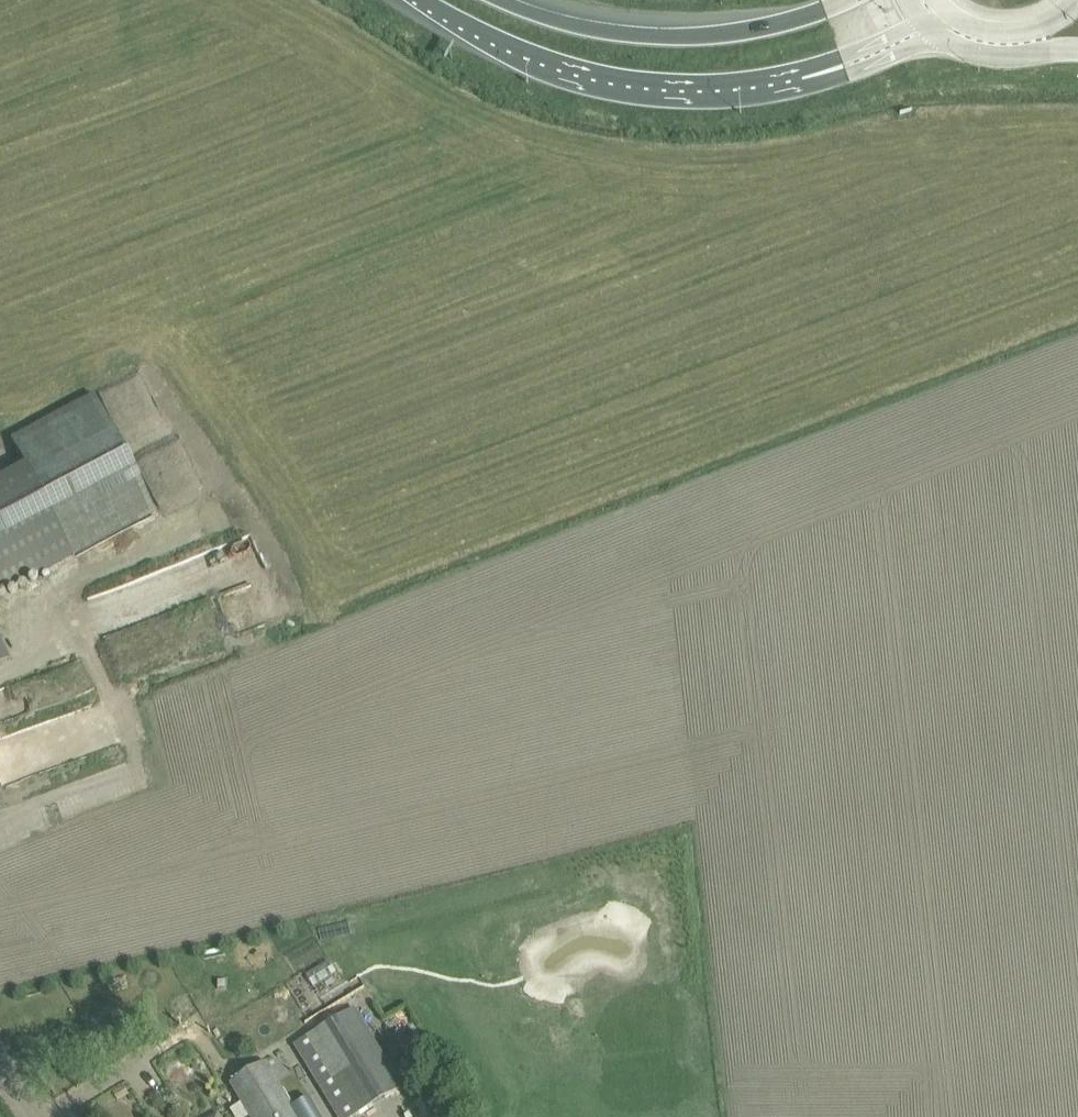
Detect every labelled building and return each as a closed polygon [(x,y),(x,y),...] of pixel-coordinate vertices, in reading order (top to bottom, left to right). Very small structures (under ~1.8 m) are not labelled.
[(44,500),(128,455),(96,396),(13,441),(26,466),(44,500)] [(157,510),(128,455),(44,500),(73,555),(157,510)] [(73,555),(44,500),(26,466),(0,480),(0,594),(73,555)] [(0,640),(0,663),(10,658),(0,640)] [(357,1009),(353,1011),(296,1046),(339,1116),(357,1116),(405,1088),(357,1009)] [(230,1085),(241,1104),(248,1116),(249,1116),(300,1116),(268,1062),(230,1085)]
